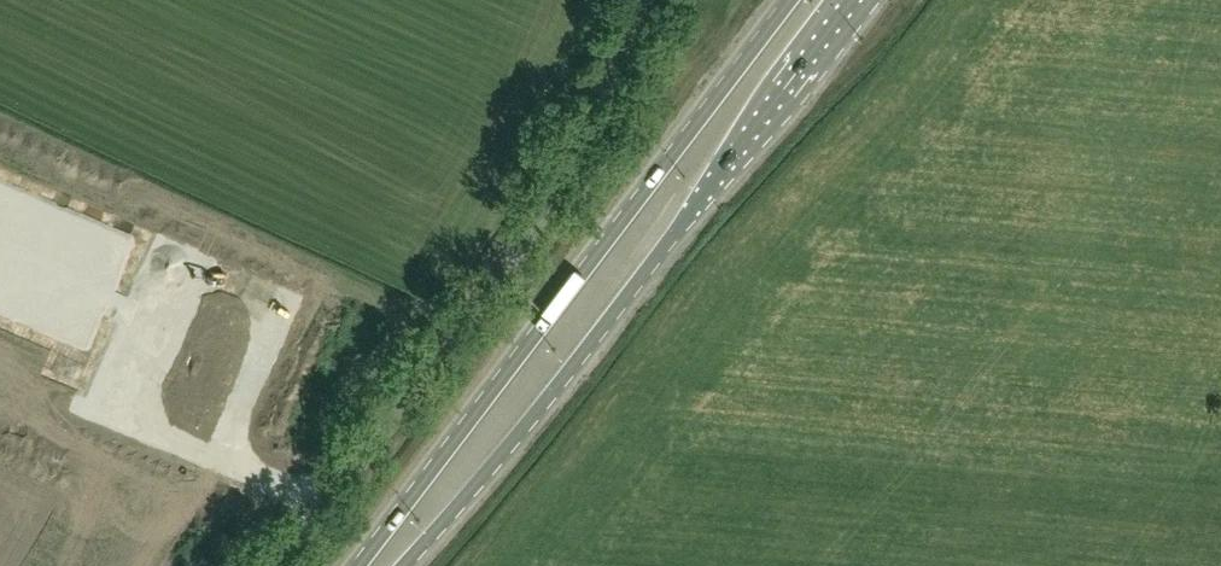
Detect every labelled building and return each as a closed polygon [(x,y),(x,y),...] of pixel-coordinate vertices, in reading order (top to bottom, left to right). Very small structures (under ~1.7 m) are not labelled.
[(877,2),(874,0),(861,0),(849,24),(862,30),(877,2)] [(0,174),(0,322),(67,350),(56,377),(78,386),(142,234),(0,174)]
